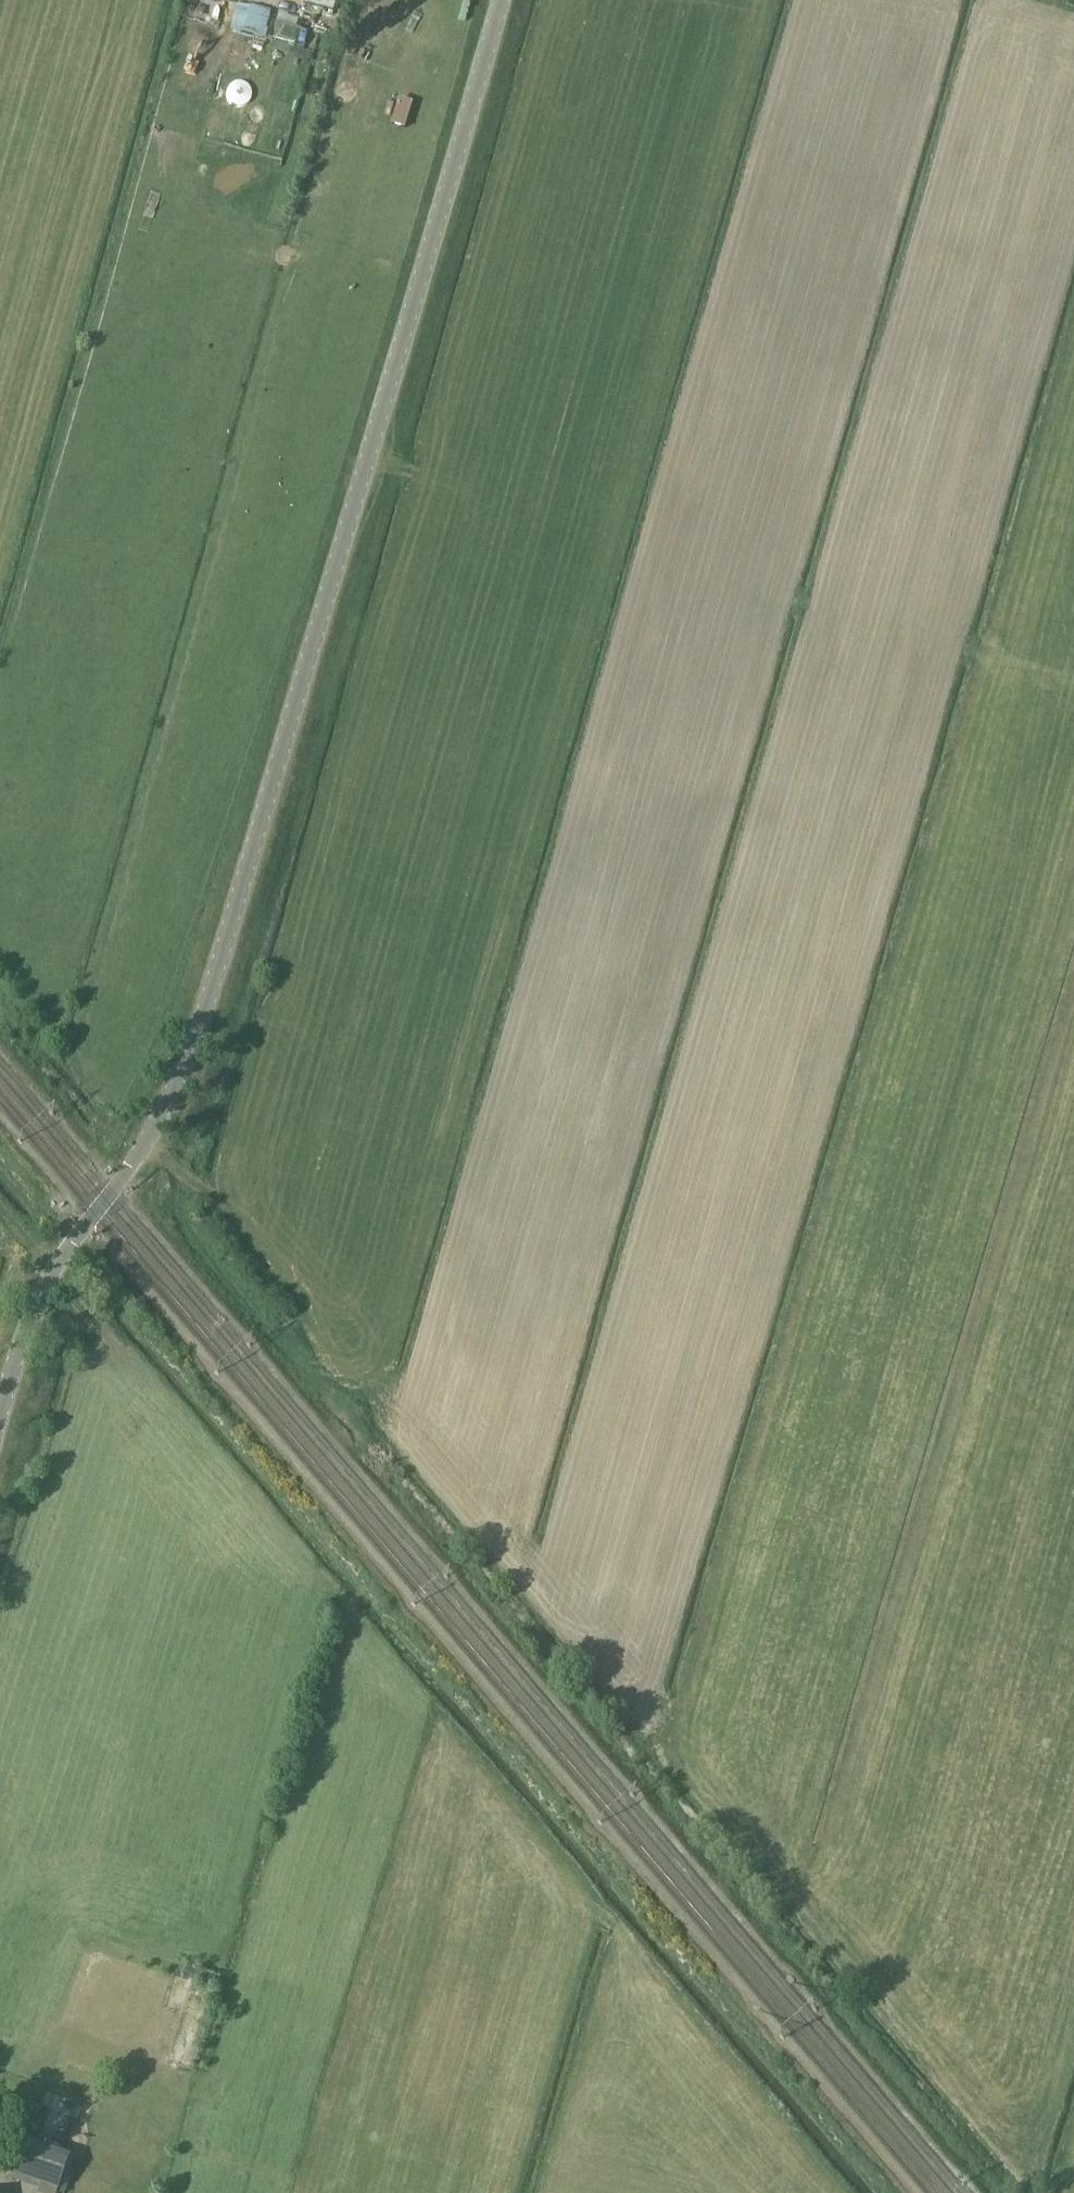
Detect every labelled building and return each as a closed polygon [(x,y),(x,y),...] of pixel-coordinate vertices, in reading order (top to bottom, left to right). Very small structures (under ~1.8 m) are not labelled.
[(11,2163),(7,2174),(57,2191),(66,2163),(12,2146),(7,2161),(11,2163)]
